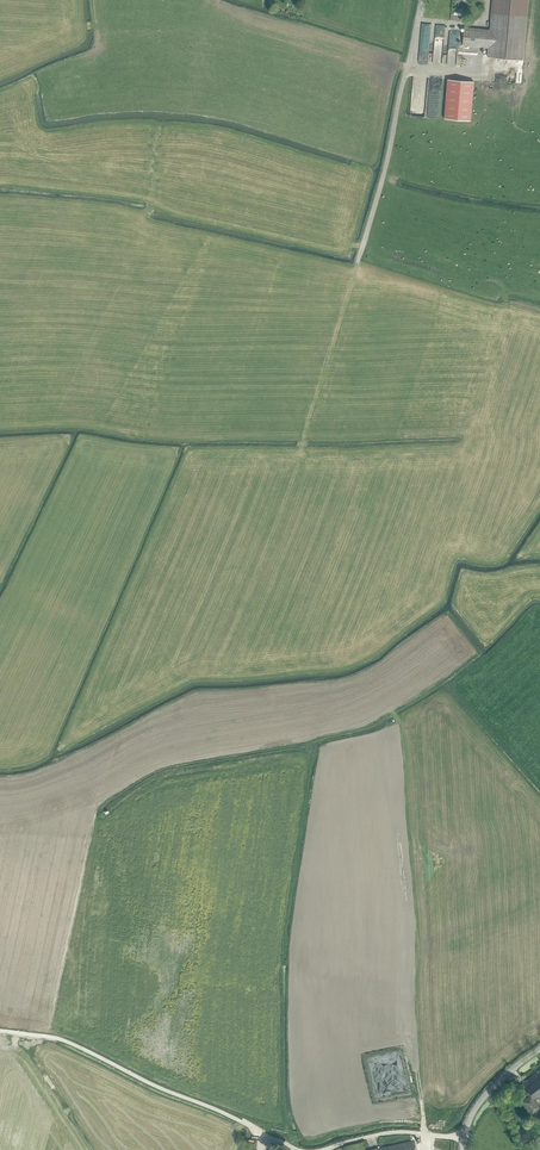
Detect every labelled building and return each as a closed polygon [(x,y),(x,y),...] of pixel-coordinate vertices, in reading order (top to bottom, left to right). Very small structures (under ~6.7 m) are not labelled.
[(527,16),(528,0),(492,0),(491,13),(492,13),(491,30),(464,27),(463,45),(489,48),(489,56),(487,56),(523,60),(523,59),(522,59),(525,16),(527,17),(527,16)] [(445,41),(446,25),(436,25),(436,41),(445,41)] [(447,79),(444,118),(470,121),(474,81),(447,79)] [(428,97),(412,97),(411,115),(427,116),(428,97)] [(519,1087),(527,1097),(524,1100),(533,1111),(539,1106),(537,1102),(539,1100),(539,1069),(519,1087)] [(415,1141),(369,1149),(417,1149),(415,1141)]
